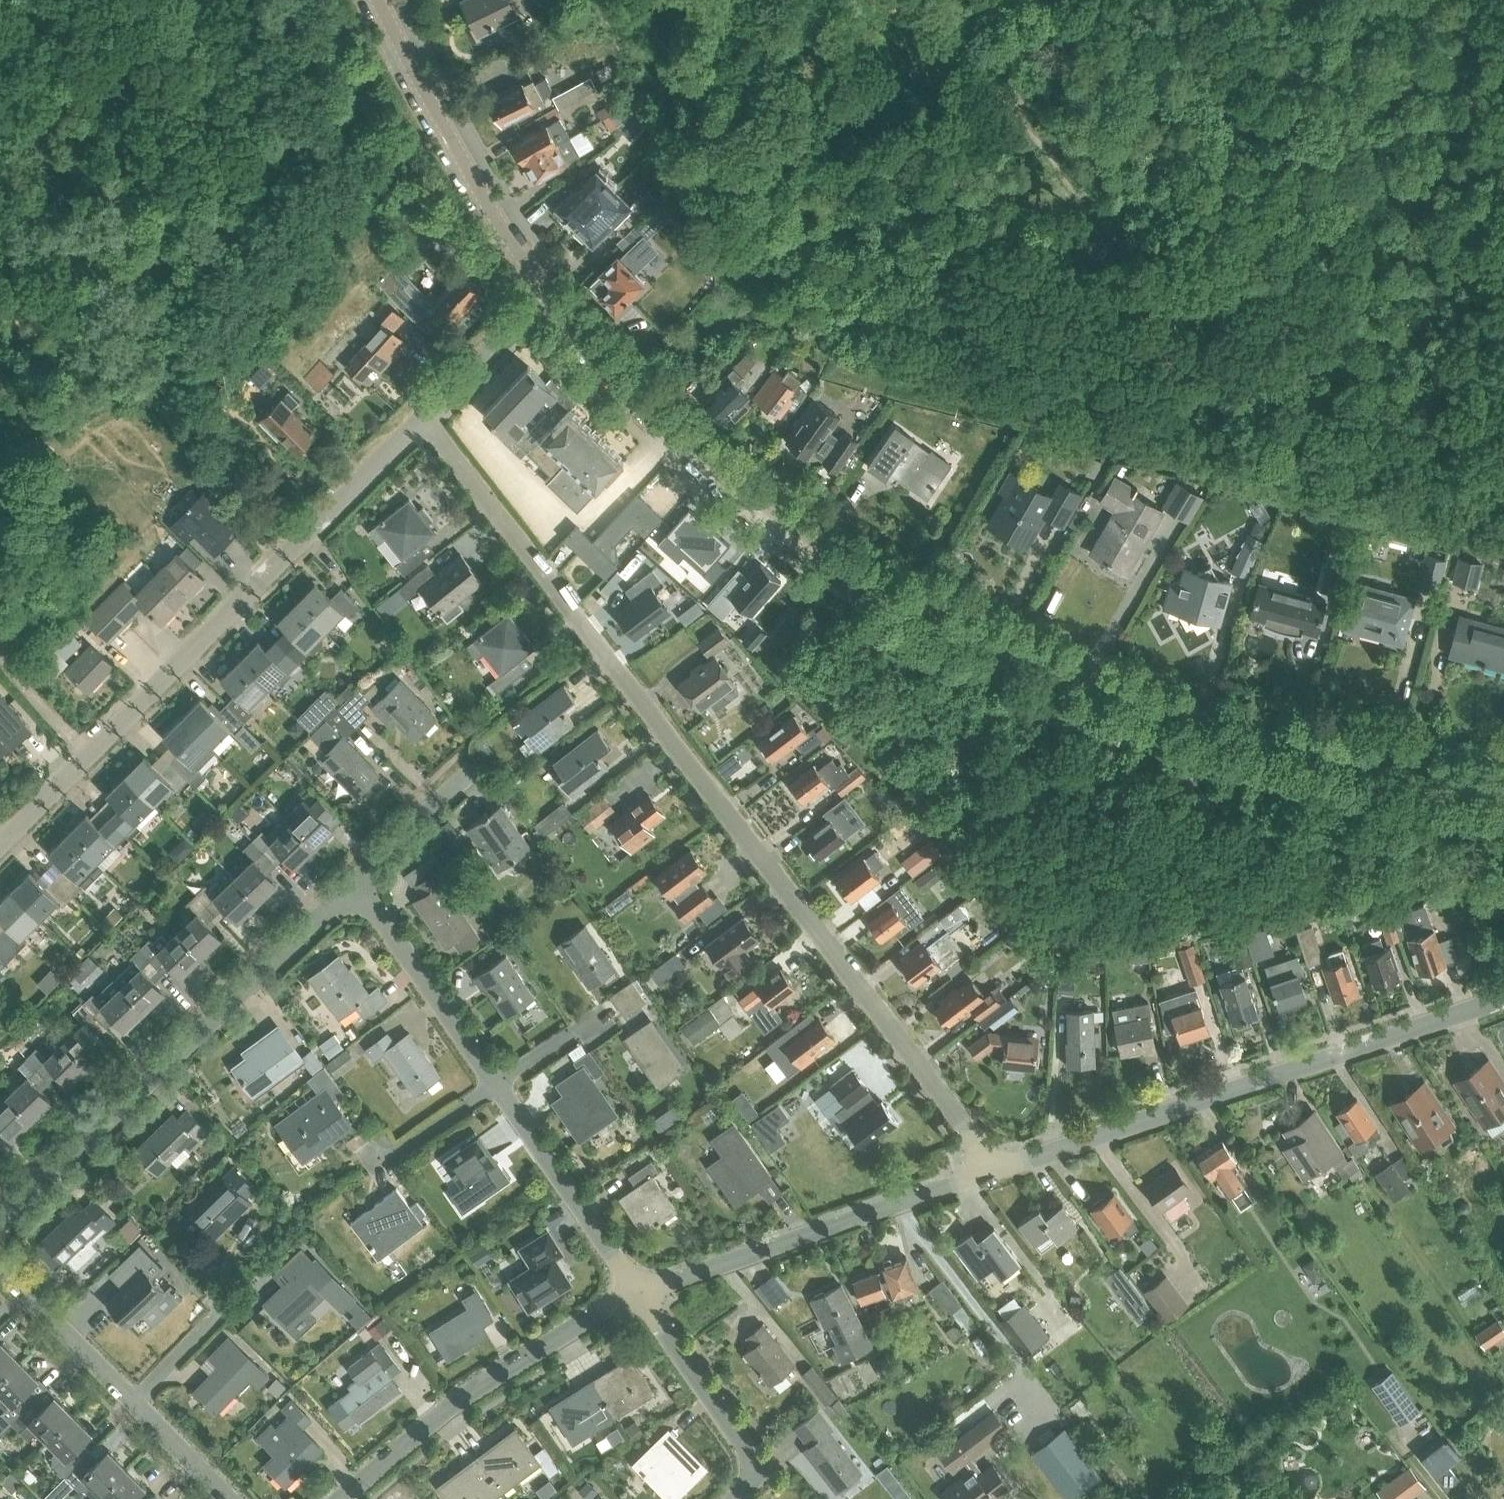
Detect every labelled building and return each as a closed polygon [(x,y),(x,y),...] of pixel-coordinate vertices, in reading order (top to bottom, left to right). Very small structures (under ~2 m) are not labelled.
[(480,35),(517,16),(509,0),(465,0),(462,1),(480,35)] [(544,100),(542,98),(549,94),(551,88),(546,78),(535,83),(533,79),(519,86),(517,83),(501,91),(503,95),(490,101),(501,122),(515,115),(516,119),(533,111),(531,107),(544,100)] [(595,89),(590,78),(553,97),(558,107),(595,89)] [(629,138),(652,114),(642,104),(619,128),(629,138)] [(611,114),(606,106),(593,113),(597,121),(611,114)] [(521,157),(524,161),(558,143),(570,136),(560,118),(547,125),(537,131),(535,127),(521,135),(523,139),(514,144),(516,149),(514,150),(519,158),(521,157)] [(566,162),(566,161),(580,153),(570,136),(558,143),(524,161),(524,162),(525,161),(528,166),(525,168),(529,176),(533,174),(535,178),(543,174),(545,177),(559,170),(557,167),(566,162)] [(565,215),(561,219),(572,229),(614,187),(597,170),(558,209),(565,215)] [(572,229),(583,241),(587,237),(593,243),(613,223),(624,234),(650,206),(638,194),(630,202),(614,187),(572,229)] [(618,254),(590,282),(617,309),(645,281),(635,271),(658,249),(644,235),(643,235),(634,225),(658,200),(657,198),(624,234),(625,234),(634,243),(620,256),(618,254)] [(480,291),(479,290),(481,288),(470,278),(468,280),(461,273),(439,297),(431,290),(420,302),(404,287),(411,280),(399,269),(382,286),(425,326),(445,305),(458,318),(470,306),(468,304),(480,291)] [(385,367),(408,341),(394,329),(403,318),(384,301),(374,312),(384,322),(347,363),(362,377),(377,360),(385,367)] [(319,389),(333,373),(320,361),(305,377),(319,389)] [(546,478),(578,508),(624,460),(600,438),(603,434),(596,428),(594,431),(570,409),(576,402),(551,378),(546,383),(528,366),(484,413),(507,434),(502,440),(521,458),(528,451),(551,473),(546,478)] [(729,413),(735,420),(750,404),(744,398),(747,394),(733,381),(739,375),(731,367),(717,382),(720,385),(705,402),(723,419),(729,413)] [(783,374),(775,368),(754,397),(780,416),(793,398),(788,394),(800,377),(787,368),(783,374)] [(297,449),(317,430),(293,404),(302,397),(292,386),(260,415),(280,437),(283,434),(297,449)] [(800,388),(794,396),(801,401),(807,393),(800,388)] [(841,416),(816,398),(792,432),(794,433),(789,441),(808,455),(812,450),(825,460),(824,462),(837,471),(859,441),(846,431),(841,438),(830,431),(841,416)] [(927,496),(950,464),(914,439),(915,438),(896,425),(868,465),(886,477),(891,471),(927,496)] [(1119,463),(1115,470),(1123,475),(1127,468),(1119,463)] [(1048,510),(1054,514),(1065,494),(1059,491),(1054,498),(1017,476),(1016,477),(1011,473),(1001,490),(1006,494),(991,521),(1029,543),(1048,510)] [(1093,551),(1128,572),(1164,511),(1136,494),(1137,489),(1117,477),(1104,500),(1118,508),(1093,551)] [(1178,481),(1163,506),(1189,521),(1204,496),(1178,481)] [(1065,494),(1054,514),(1066,521),(1081,495),(1069,488),(1065,494)] [(189,508),(172,525),(186,539),(195,531),(215,551),(235,531),(214,511),(222,503),(208,489),(192,505),(190,503),(187,506),(189,508)] [(634,524),(645,534),(662,516),(639,494),(594,541),(577,524),(565,537),(606,576),(618,563),(606,553),(634,524)] [(410,497),(369,530),(379,543),(386,537),(403,558),(396,564),(403,573),(427,555),(420,546),(437,532),(429,522),(433,519),(422,506),(419,508),(410,497)] [(694,512),(677,535),(712,562),(730,539),(694,512)] [(1249,573),(1264,539),(1269,527),(1256,522),(1251,534),(1249,533),(1247,538),(1243,542),(1244,545),(1241,550),(1238,554),(1240,555),(1234,569),(1249,573)] [(177,553),(156,574),(183,601),(204,580),(177,553)] [(462,607),(457,600),(482,580),(460,553),(435,573),(428,564),(399,587),(407,598),(421,586),(447,619),(462,607)] [(1447,559),(1426,554),(1417,584),(1439,590),(1447,559)] [(1483,562),(1460,556),(1453,582),(1477,588),(1483,562)] [(751,566),(712,601),(727,618),(744,603),(757,617),(794,584),(773,561),(758,575),(751,566)] [(1213,621),(1221,623),(1232,580),(1218,577),(1210,564),(1198,570),(1184,567),(1181,578),(1169,584),(1164,606),(1182,611),(1183,608),(1194,625),(1210,617),(1213,621)] [(641,594),(617,613),(635,637),(670,611),(651,587),(653,586),(661,579),(653,569),(633,584),(641,594)] [(122,581),(104,600),(126,622),(144,604),(162,623),(183,601),(156,574),(136,595),(122,581)] [(1400,615),(1409,618),(1414,600),(1388,593),(1387,596),(1367,591),(1369,584),(1355,580),(1349,601),(1360,604),(1354,628),(1394,638),(1400,615)] [(316,583),(297,602),(323,629),(342,610),(348,617),(359,606),(340,588),(331,598),(316,583)] [(1249,621),(1263,623),(1262,628),(1282,634),(1302,636),(1303,631),(1317,634),(1324,600),(1256,587),(1249,621)] [(109,640),(126,622),(104,600),(86,618),(109,640)] [(297,602),(279,620),(294,635),(283,646),(302,664),(323,643),(316,636),(323,629),(297,602)] [(498,692),(526,669),(518,660),(535,647),(507,612),(467,644),(478,657),(484,651),(501,673),(490,682),(498,692)] [(1499,667),(1503,669),(1503,625),(1460,613),(1450,654),(1499,667)] [(756,624),(743,639),(753,647),(766,632),(756,624)] [(700,642),(710,654),(728,639),(719,627),(700,642)] [(259,641),(239,660),(266,686),(275,678),(281,685),(302,664),(283,646),(273,656),(259,641)] [(91,644),(66,670),(89,691),(113,666),(91,644)] [(392,655),(399,663),(408,656),(401,648),(392,655)] [(738,693),(739,688),(734,681),(715,656),(680,682),(699,707),(720,691),(725,697),(732,698),(738,693)] [(239,660),(221,679),(236,694),(226,704),(244,722),(255,711),(248,704),(266,686),(239,660)] [(345,702),(339,708),(357,727),(368,715),(361,708),(380,689),(368,677),(358,686),(353,681),(339,695),(345,702)] [(390,690),(373,707),(391,726),(397,721),(414,739),(436,718),(400,681),(396,677),(386,687),(390,690)] [(573,721),(563,707),(575,698),(565,684),(520,717),(529,730),(526,732),(538,747),(573,721)] [(326,688),(304,711),(315,722),(337,699),(326,688)] [(1,731),(12,743),(30,727),(0,694),(0,732),(1,731)] [(201,699),(183,718),(216,751),(217,750),(213,747),(225,734),(224,734),(229,729),(230,728),(252,750),(261,741),(243,722),(244,722),(226,704),(220,709),(214,703),(209,704),(208,706),(201,699)] [(379,775),(344,739),(357,727),(339,708),(314,732),(331,749),(321,758),(358,796),(379,775)] [(769,759),(772,757),(773,759),(796,742),(804,753),(822,740),(812,727),(808,731),(795,715),(783,724),(780,719),(765,730),(769,735),(760,741),(764,747),(761,749),(769,759)] [(183,718),(164,737),(179,751),(169,762),(187,780),(188,778),(196,786),(206,776),(199,768),(216,751),(183,718)] [(607,765),(596,751),(609,741),(598,728),(554,761),(563,774),(559,777),(571,793),(607,765)] [(484,739),(477,745),(483,752),(490,746),(484,739)] [(747,745),(718,762),(725,774),(754,758),(747,745)] [(144,757),(125,776),(151,802),(169,784),(176,790),(187,780),(169,762),(158,772),(144,757)] [(836,765),(832,759),(819,769),(815,764),(791,782),(797,790),(794,792),(802,802),(805,800),(806,800),(829,782),(833,787),(835,785),(842,793),(864,776),(857,767),(849,773),(840,762),(836,765)] [(125,776),(107,794),(121,809),(111,819),(130,837),(140,827),(133,820),(151,802),(125,776)] [(295,806),(285,817),(291,823),(314,847),(334,828),(321,814),(329,806),(309,785),(301,793),(300,794),(304,798),(295,806)] [(664,814),(650,795),(610,824),(631,851),(655,833),(649,826),(664,814)] [(605,796),(579,817),(591,832),(617,811),(605,796)] [(816,856),(818,855),(821,857),(846,838),(845,836),(865,821),(846,796),(825,812),(830,819),(806,837),(813,847),(811,849),(816,856)] [(536,826),(544,836),(573,813),(566,803),(536,826)] [(531,846),(501,804),(469,827),(499,869),(531,846)] [(87,815),(68,834),(88,854),(103,869),(104,868),(96,859),(113,842),(119,848),(130,837),(111,819),(102,829),(87,815)] [(262,831),(253,840),(273,860),(281,852),(294,866),(314,847),(291,823),(285,817),(266,835),(262,831)] [(460,836),(449,820),(438,828),(449,844),(460,836)] [(68,834),(49,853),(64,868),(54,878),(72,896),(83,885),(85,887),(103,869),(88,854),(68,834)] [(917,856),(905,864),(912,874),(941,852),(932,839),(914,853),(917,856)] [(277,883),(264,869),(273,860),(253,840),(243,849),(253,859),(235,877),(258,901),(277,883)] [(704,883),(700,886),(694,879),(707,869),(692,850),(657,876),(672,896),(674,895),(679,901),(674,905),(686,922),(716,899),(704,883)] [(874,870),(884,863),(874,851),(837,879),(852,899),(880,878),(874,870)] [(947,873),(939,862),(916,880),(924,890),(947,873)] [(461,947),(478,935),(443,884),(447,882),(439,871),(419,885),(426,895),(417,901),(446,943),(454,937),(461,947)] [(30,872),(11,892),(37,918),(56,899),(62,906),(72,896),(54,878),(45,887),(30,872)] [(162,872),(154,879),(160,885),(168,879),(162,872)] [(206,885),(196,894),(216,915),(225,907),(238,920),(258,901),(235,877),(224,887),(217,880),(209,888),(206,885)] [(910,926),(924,915),(902,886),(879,904),(884,910),(869,921),(883,939),(907,921),(910,926)] [(0,932),(0,956),(7,962),(26,943),(19,936),(37,918),(11,892),(0,903),(0,918),(7,925),(0,932)] [(221,937),(208,923),(216,915),(196,894),(187,903),(197,913),(177,932),(201,956),(221,937)] [(1441,967),(1442,964),(1445,963),(1457,959),(1450,937),(1438,941),(1434,930),(1426,903),(1392,914),(1399,937),(1408,934),(1420,972),(1431,968),(1433,970),(1441,967)] [(968,917),(958,905),(940,919),(949,932),(968,917)] [(112,926),(123,915),(115,907),(104,918),(112,926)] [(1380,918),(1388,941),(1399,937),(1392,914),(1380,918)] [(755,957),(747,947),(759,938),(743,917),(707,945),(730,976),(755,957)] [(559,943),(589,986),(615,968),(585,925),(559,943)] [(1307,964),(1323,959),(1311,925),(1296,930),(1307,964)] [(1267,929),(1246,933),(1248,939),(1255,960),(1275,953),(1267,929)] [(150,939),(139,949),(159,969),(168,961),(181,974),(201,956),(177,932),(167,941),(161,935),(153,942),(150,939)] [(1236,966),(1252,961),(1244,933),(1228,938),(1236,966)] [(945,970),(962,957),(946,935),(929,948),(926,943),(901,962),(916,982),(940,964),(945,970)] [(1399,968),(1392,946),(1385,948),(1382,938),(1365,944),(1368,953),(1366,954),(1376,986),(1400,978),(1396,969),(1399,968)] [(105,942),(97,951),(103,957),(112,948),(105,942)] [(1047,943),(1036,951),(1045,962),(1055,954),(1047,943)] [(1193,982),(1208,978),(1197,944),(1183,948),(1193,982)] [(1162,945),(1151,946),(1152,957),(1164,956),(1162,945)] [(1147,948),(1133,949),(1135,963),(1149,962),(1147,948)] [(1325,966),(1336,1000),(1348,995),(1358,992),(1344,948),(1328,953),(1331,964),(1325,966)] [(164,991),(151,977),(159,969),(139,949),(130,958),(134,961),(115,979),(122,986),(121,986),(144,1010),(164,991)] [(686,964),(676,952),(650,972),(659,984),(686,964)] [(485,988),(506,1017),(535,996),(506,954),(474,977),(471,980),(478,991),(480,990),(481,991),(485,988)] [(1299,955),(1268,965),(1280,1005),(1306,997),(1301,978),(1306,976),(1299,955)] [(357,1004),(366,1015),(386,1000),(378,989),(369,996),(338,956),(314,975),(333,1000),(328,1004),(339,1018),(357,1004)] [(749,992),(740,999),(748,1009),(764,996),(772,1006),(797,987),(782,967),(757,986),(749,992)] [(48,993),(62,978),(51,968),(37,982),(48,993)] [(1223,987),(1215,990),(1223,1015),(1231,1012),(1234,1021),(1236,1021),(1237,1026),(1251,1022),(1249,1016),(1259,1013),(1253,995),(1254,995),(1251,986),(1250,986),(1247,975),(1245,976),(1242,969),(1232,972),(1231,969),(1219,972),(1223,987)] [(1059,991),(1075,992),(1076,971),(1060,970),(1059,991)] [(983,994),(971,978),(957,988),(956,987),(939,1000),(942,1004),(937,1008),(949,1025),(951,1023),(950,1022),(970,1007),(979,1018),(1006,997),(997,985),(991,990),(990,989),(983,994)] [(93,994),(83,1003),(103,1023),(111,1015),(124,1029),(144,1010),(121,986),(122,986),(115,979),(96,997),(93,994)] [(610,995),(624,1016),(645,1001),(631,981),(610,995)] [(1198,988),(1162,999),(1168,1031),(1178,1028),(1181,1039),(1211,1030),(1198,988)] [(723,996),(681,1026),(682,1028),(678,1031),(688,1046),(693,1042),(694,1044),(720,1024),(731,1039),(745,1029),(734,1014),(736,1013),(723,996)] [(1010,997),(980,1020),(984,1026),(989,1022),(994,1027),(1018,1008),(1010,997)] [(1148,1001),(1113,1008),(1116,1024),(1122,1053),(1134,1051),(1134,1053),(1156,1048),(1149,1017),(1151,1017),(1148,1001)] [(84,1023),(65,1041),(87,1065),(107,1045),(94,1032),(103,1023),(83,1003),(74,1012),(84,1023)] [(1070,1042),(1068,1042),(1069,1066),(1096,1065),(1095,1044),(1101,1044),(1100,1030),(1094,1030),(1093,1010),(1068,1011),(1070,1042)] [(802,1067),(814,1058),(813,1055),(835,1038),(820,1019),(785,1045),(802,1067)] [(641,1038),(632,1046),(652,1076),(661,1088),(685,1072),(676,1059),(650,1022),(636,1031),(641,1038)] [(234,1067),(255,1095),(302,1061),(277,1027),(266,1036),(269,1041),(234,1067)] [(344,1046),(334,1033),(320,1044),(330,1056),(344,1046)] [(394,1044),(386,1035),(367,1050),(374,1059),(384,1052),(416,1093),(440,1075),(408,1033),(394,1044)] [(1005,1043),(1003,1064),(1035,1067),(1038,1043),(1022,1042),(1022,1036),(988,1033),(970,1046),(978,1056),(996,1042),(1005,1043)] [(774,1040),(739,1068),(747,1078),(782,1051),(774,1040)] [(65,1041),(46,1058),(36,1048),(26,1058),(46,1078),(55,1070),(68,1083),(87,1065),(65,1041)] [(584,1043),(568,1055),(573,1062),(576,1067),(583,1062),(595,1078),(604,1072),(589,1051),(584,1043)] [(327,1062),(337,1076),(357,1062),(347,1048),(327,1062)] [(301,1057),(312,1072),(323,1064),(312,1049),(301,1057)] [(38,1086),(46,1078),(26,1058),(17,1067),(27,1077),(8,1095),(31,1118),(51,1100),(38,1086)] [(1456,1083),(1491,1137),(1503,1129),(1503,1086),(1488,1062),(1456,1083)] [(331,1074),(324,1065),(309,1076),(316,1085),(331,1074)] [(566,1093),(555,1101),(581,1139),(615,1115),(583,1068),(560,1084),(566,1093)] [(852,1068),(832,1084),(847,1104),(837,1112),(864,1147),(898,1120),(888,1108),(882,1099),(877,1103),(867,1090),(869,1089),(852,1068)] [(1452,1138),(1449,1128),(1452,1126),(1425,1083),(1391,1105),(1419,1148),(1436,1137),(1441,1145),(1452,1138)] [(335,1139),(333,1137),(350,1124),(324,1090),(309,1101),(307,1099),(289,1112),(291,1115),(278,1125),(302,1156),(313,1148),(316,1153),(335,1139)] [(31,1118),(8,1095),(0,1103),(0,1126),(11,1137),(31,1118)] [(1358,1099),(1339,1112),(1344,1119),(1335,1124),(1344,1137),(1352,1131),(1356,1137),(1347,1144),(1355,1155),(1369,1146),(1367,1144),(1381,1135),(1375,1127),(1376,1126),(1358,1099)] [(751,1104),(741,1111),(748,1121),(758,1114),(751,1104)] [(779,1104),(753,1123),(771,1149),(784,1140),(775,1127),(788,1118),(779,1104)] [(137,1151),(158,1173),(173,1159),(178,1165),(190,1153),(187,1150),(207,1131),(188,1111),(178,1120),(173,1116),(137,1151)] [(1336,1167),(1347,1160),(1313,1111),(1284,1131),(1292,1143),(1284,1148),(1304,1178),(1331,1160),(1336,1167)] [(655,1121),(661,1130),(671,1123),(665,1114),(655,1121)] [(760,1185),(770,1199),(781,1191),(734,1125),(714,1139),(725,1156),(710,1166),(736,1203),(760,1185)] [(481,1137),(448,1160),(466,1186),(455,1193),(467,1210),(513,1178),(502,1162),(499,1163),(481,1137)] [(1215,1176),(1228,1195),(1231,1192),(1242,1208),(1254,1199),(1244,1185),(1247,1182),(1234,1163),(1237,1161),(1223,1140),(1198,1157),(1212,1178),(1215,1176)] [(1404,1179),(1417,1170),(1405,1153),(1375,1173),(1394,1199),(1410,1188),(1404,1179)] [(1347,1160),(1336,1167),(1343,1178),(1359,1167),(1352,1156),(1347,1160)] [(620,1195),(644,1231),(677,1210),(655,1175),(660,1171),(653,1160),(630,1175),(637,1185),(620,1195)] [(250,1200),(246,1195),(254,1186),(235,1167),(226,1176),(229,1179),(193,1216),(214,1237),(250,1200)] [(1147,1186),(1162,1207),(1189,1188),(1174,1167),(1147,1186)] [(396,1188),(354,1220),(379,1253),(421,1221),(419,1219),(426,1213),(417,1201),(410,1206),(396,1188)] [(1104,1200),(1103,1197),(1094,1204),(1096,1206),(1093,1208),(1111,1232),(1123,1224),(1130,1234),(1139,1227),(1114,1193),(1104,1200)] [(48,1244),(39,1253),(52,1266),(61,1258),(65,1262),(68,1260),(77,1269),(99,1249),(93,1243),(96,1240),(92,1236),(102,1226),(106,1230),(115,1221),(94,1199),(85,1208),(81,1204),(44,1240),(48,1244)] [(1018,1224),(1040,1253),(1078,1224),(1063,1205),(1046,1217),(1039,1208),(1018,1224)] [(142,1228),(131,1217),(118,1231),(128,1242),(142,1228)] [(955,1245),(978,1277),(992,1266),(1001,1278),(1020,1263),(994,1228),(977,1240),(972,1233),(955,1245)] [(560,1288),(555,1279),(563,1274),(553,1257),(560,1253),(548,1234),(529,1246),(540,1264),(514,1281),(530,1306),(560,1288)] [(1157,1245),(1150,1236),(1140,1244),(1148,1253),(1157,1245)] [(130,1282),(107,1303),(130,1326),(167,1290),(154,1276),(163,1267),(140,1244),(116,1267),(130,1282)] [(495,1254),(488,1244),(475,1253),(482,1263),(495,1254)] [(284,1284),(264,1303),(289,1328),(326,1293),(342,1310),(355,1298),(316,1258),(313,1261),(302,1249),(282,1268),(294,1280),(287,1287),(284,1284)] [(883,1270),(881,1270),(854,1280),(862,1302),(885,1294),(886,1297),(890,1295),(892,1294),(893,1298),(919,1288),(907,1255),(881,1264),(883,1270)] [(1326,1274),(1313,1257),(1302,1265),(1315,1282),(1326,1274)] [(1120,1266),(1106,1276),(1139,1321),(1153,1311),(1120,1266)] [(788,1294),(774,1274),(760,1285),(762,1289),(759,1291),(771,1307),(788,1294)] [(1186,1303),(1166,1276),(1146,1291),(1167,1317),(1186,1303)] [(929,1290),(948,1315),(952,1313),(967,1333),(977,1326),(943,1280),(929,1290)] [(812,1299),(825,1325),(829,1323),(839,1342),(834,1344),(838,1351),(831,1354),(836,1363),(872,1345),(841,1284),(812,1299)] [(471,1308),(433,1331),(448,1356),(486,1333),(481,1325),(490,1319),(475,1293),(466,1299),(471,1308)] [(1025,1313),(1016,1303),(1004,1313),(1012,1323),(1025,1313)] [(363,1306),(350,1318),(359,1327),(371,1315),(363,1306)] [(1049,1336),(1034,1316),(1009,1334),(1024,1354),(1049,1336)] [(382,1318),(369,1328),(377,1339),(390,1328),(382,1318)] [(1476,1334),(1484,1346),(1503,1333),(1503,1328),(1498,1319),(1476,1334)] [(957,1324),(948,1331),(954,1340),(964,1333),(957,1324)] [(746,1353),(771,1385),(796,1365),(763,1325),(748,1337),(755,1345),(746,1353)] [(269,1376),(228,1337),(209,1357),(202,1365),(210,1373),(193,1391),(215,1412),(249,1377),(259,1386),(269,1376)] [(19,1360),(0,1342),(0,1378),(19,1360)] [(352,1389),(330,1406),(346,1428),(357,1420),(358,1422),(401,1390),(390,1376),(400,1369),(380,1342),(348,1366),(357,1378),(349,1384),(352,1389)] [(633,1356),(592,1382),(615,1417),(655,1392),(633,1356)] [(888,1357),(875,1363),(884,1381),(896,1375),(888,1357)] [(2,1412),(12,1422),(38,1396),(29,1388),(38,1379),(19,1360),(0,1378),(0,1392),(4,1396),(0,1400),(0,1403),(5,1408),(2,1412)] [(813,1367),(803,1375),(826,1404),(836,1396),(813,1367)] [(1392,1371),(1373,1385),(1400,1423),(1419,1410),(1392,1371)] [(276,1379),(268,1388),(277,1397),(286,1387),(276,1379)] [(574,1443),(615,1417),(592,1382),(551,1407),(574,1443)] [(38,1430),(48,1439),(73,1414),(55,1396),(46,1405),(38,1396),(12,1422),(20,1430),(29,1439),(38,1430)] [(829,1403),(834,1409),(842,1403),(837,1397),(829,1403)] [(286,1486),(323,1449),(302,1428),(310,1419),(291,1399),(282,1408),(290,1417),(277,1429),(271,1423),(257,1436),(275,1454),(265,1465),(286,1486)] [(960,1467),(966,1474),(943,1492),(949,1498),(994,1498),(1010,1486),(993,1464),(983,1472),(971,1456),(972,1455),(974,1457),(1010,1429),(994,1408),(938,1452),(953,1472),(960,1467)] [(817,1410),(795,1427),(810,1446),(805,1450),(837,1491),(862,1472),(830,1432),(833,1429),(817,1410)] [(55,1465),(65,1475),(90,1450),(82,1441),(91,1432),(73,1414),(48,1439),(58,1450),(53,1455),(53,1463),(55,1465)] [(635,1422),(625,1428),(631,1436),(640,1430),(635,1422)] [(1064,1428),(1034,1451),(1068,1497),(1098,1474),(1064,1428)] [(625,1439),(619,1429),(611,1434),(618,1444),(625,1439)] [(478,1458),(503,1491),(540,1463),(515,1430),(478,1458)] [(1438,1435),(1417,1452),(1447,1490),(1460,1480),(1450,1467),(1458,1460),(1438,1435)] [(670,1498),(675,1498),(706,1468),(679,1440),(669,1450),(667,1448),(662,1453),(654,1445),(635,1464),(670,1498)] [(548,1444),(539,1448),(550,1472),(558,1468),(548,1444)] [(92,1485),(101,1494),(127,1468),(109,1450),(99,1459),(90,1450),(65,1475),(79,1489),(87,1490),(92,1485)] [(14,1457),(9,1462),(16,1470),(24,1462),(19,1457),(14,1457)] [(503,1491),(478,1458),(438,1487),(447,1498),(492,1498),(503,1491)] [(1424,1486),(1410,1466),(1378,1491),(1384,1498),(1407,1498),(1424,1486)] [(127,1468),(101,1494),(106,1498),(139,1498),(136,1496),(145,1487),(127,1468)] [(588,1482),(579,1490),(588,1498),(590,1498),(598,1492),(588,1482)] [(895,1495),(898,1498),(910,1498),(912,1497),(905,1487),(895,1495)]
